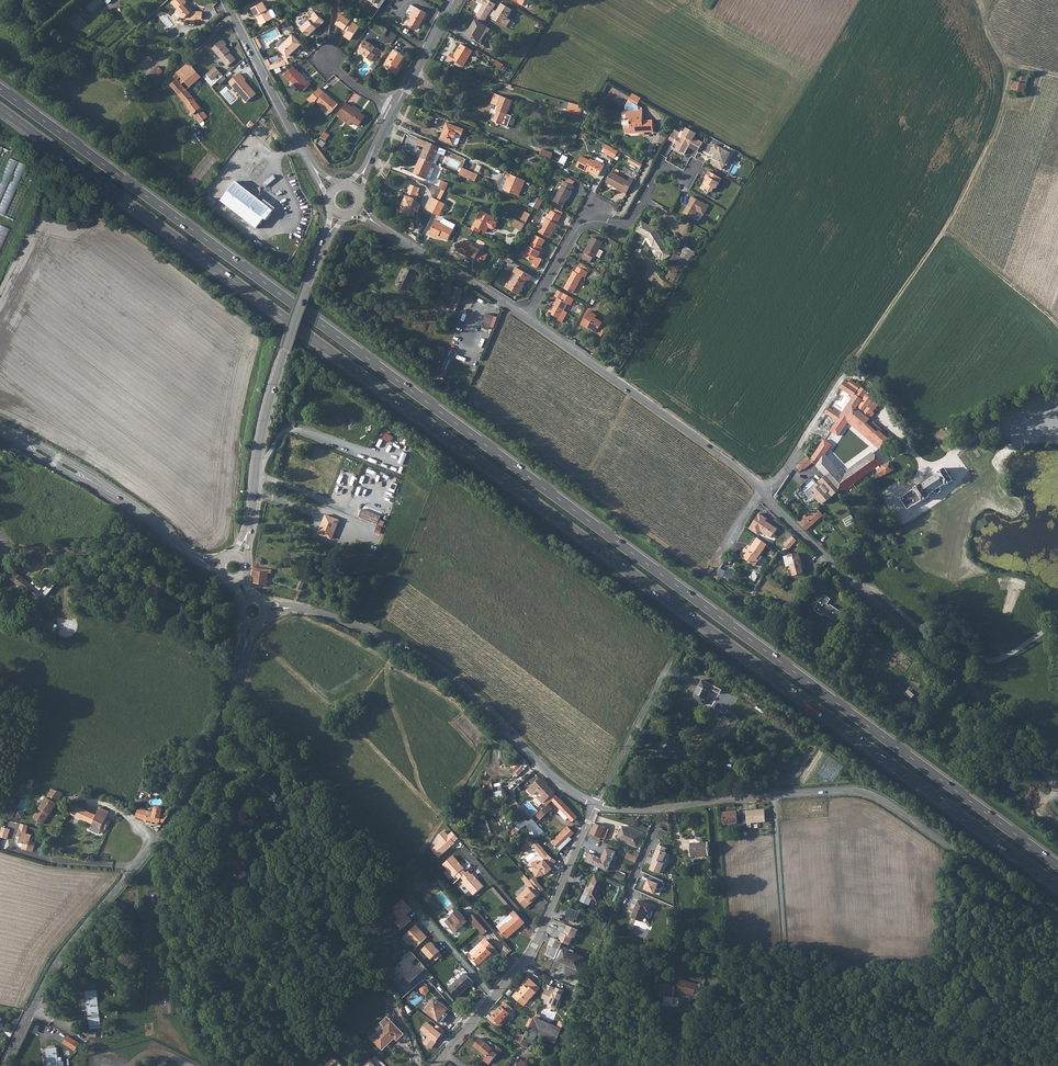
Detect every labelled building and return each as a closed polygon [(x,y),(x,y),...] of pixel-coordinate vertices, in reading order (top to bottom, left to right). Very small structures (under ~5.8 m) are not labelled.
[(92,12),(104,1),(103,0),(93,0),(86,6),(92,12)] [(172,2),(178,9),(176,11),(182,18),(186,18),(188,16),(190,18),(192,16),(194,19),(202,19),(203,12),(193,11),(189,6),(188,7),(186,5),(186,1),(185,0),(175,0),(172,2)] [(375,3),(374,4),(379,9),(386,0),(371,0),(375,3)] [(496,4),(489,0),(479,0),(478,2),(484,5),(476,16),(486,21),(496,4)] [(259,14),(264,23),(273,18),(276,16),(276,14),(273,9),(271,8),(268,10),(263,1),(252,7),(256,15),(259,14)] [(427,13),(411,4),(407,12),(413,15),(408,24),(417,29),(427,13)] [(508,18),(513,10),(502,4),(497,12),(498,12),(494,19),(507,27),(511,20),(508,18)] [(320,16),(315,11),(311,14),(313,15),(308,20),(306,18),(304,18),(299,23),(302,26),(301,27),(309,35),(317,27),(317,28),(325,21),(320,16)] [(360,25),(343,13),(336,23),(344,29),(346,28),(348,29),(347,31),(344,35),(350,40),(360,25)] [(484,46),(493,31),(486,27),(478,22),(476,20),(467,36),(484,46)] [(279,47),(287,56),(294,49),(294,50),(301,43),(293,34),(286,41),(279,47)] [(254,37),(260,49),(262,46),(257,36),(254,37)] [(279,47),(286,41),(282,37),(276,44),(279,47)] [(227,44),(223,39),(212,49),(222,59),(221,59),(228,66),(236,59),(228,51),(229,49),(226,46),(227,44)] [(376,46),(365,39),(360,45),(361,46),(359,49),(362,52),(363,51),(367,54),(366,56),(374,61),(379,55),(382,50),(376,45),(376,46)] [(473,51),(461,44),(454,56),(451,53),(448,58),(453,61),(453,60),(463,66),(473,51)] [(530,48),(524,44),(518,54),(524,58),(530,48)] [(403,64),(408,57),(395,48),(392,53),(384,64),(397,73),(400,67),(398,66),(400,62),(403,64)] [(287,64),(286,61),(268,66),(270,69),(274,68),(280,66),(287,64)] [(190,87),(202,77),(190,63),(178,73),(183,79),(185,81),(190,87)] [(154,81),(165,71),(159,65),(149,76),(154,81)] [(297,69),(296,70),(293,66),(283,75),(287,79),(288,77),(291,80),(302,92),(311,84),(297,69)] [(215,67),(207,74),(213,80),(221,73),(215,67)] [(1029,74),(1018,71),(1016,82),(1013,81),(1011,92),(1025,94),(1029,74)] [(224,76),(221,73),(213,80),(207,74),(204,77),(212,86),(224,76)] [(239,74),(229,83),(246,102),(255,94),(249,87),(248,88),(246,87),(246,85),(243,82),(245,80),(239,74)] [(180,81),(178,79),(175,81),(170,85),(179,96),(184,101),(188,106),(194,115),(200,123),(208,117),(201,108),(195,100),(191,95),(187,90),(182,84),(180,81)] [(320,88),(308,100),(313,104),(316,101),(323,107),(330,113),(338,104),(320,88)] [(513,101),(495,93),(491,103),(500,107),(499,111),(498,110),(493,122),(495,122),(495,124),(495,125),(496,126),(497,126),(498,125),(499,124),(508,127),(512,116),(507,114),(513,101)] [(641,98),(632,93),(626,105),(627,118),(630,118),(630,120),(630,125),(629,125),(625,125),(625,133),(631,133),(640,132),(645,132),(654,132),(653,120),(643,120),(643,108),(638,105),(641,98)] [(345,102),(336,115),(344,120),(346,117),(353,121),(359,125),(365,116),(345,102)] [(583,106),(570,102),(567,111),(581,115),(583,106)] [(320,110),(327,116),(330,113),(323,107),(320,110)] [(346,117),(344,120),(350,125),(353,121),(346,117)] [(462,135),(464,130),(447,123),(444,130),(445,130),(442,139),(448,141),(448,142),(453,144),(457,145),(458,144),(462,135)] [(675,130),(669,140),(678,145),(679,148),(679,149),(682,151),(682,153),(685,154),(689,147),(694,150),(699,140),(694,137),(696,133),(687,128),(684,133),(681,131),(680,133),(675,130)] [(329,135),(325,132),(321,138),(326,141),(329,135)] [(703,142),(699,140),(694,150),(698,152),(703,142)] [(433,163),(436,164),(440,154),(444,155),(446,150),(440,147),(428,142),(426,146),(427,147),(425,152),(424,151),(421,158),(433,163)] [(619,151),(608,145),(604,153),(615,158),(619,151)] [(736,150),(726,145),(724,149),(715,145),(711,153),(716,155),(712,163),(723,169),(727,160),(729,161),(733,155),(736,150)] [(15,220),(34,168),(9,158),(12,151),(0,146),(0,214),(15,220)] [(553,158),(555,153),(544,149),(542,154),(553,158)] [(591,159),(590,161),(583,156),(577,166),(585,171),(586,169),(598,176),(604,166),(602,165),(603,163),(596,159),(595,161),(591,159)] [(431,167),(433,163),(421,158),(414,174),(426,179),(431,167)] [(643,164),(631,158),(629,162),(640,169),(643,164)] [(431,167),(426,179),(430,180),(435,169),(431,167)] [(478,175),(462,168),(459,175),(475,182),(478,175)] [(722,178),(709,171),(705,178),(708,180),(706,182),(705,182),(701,188),(707,192),(707,190),(711,192),(713,192),(715,188),(716,189),(722,178)] [(623,192),(626,194),(634,180),(630,178),(628,181),(612,172),(606,182),(619,190),(623,192)] [(526,181),(508,173),(506,177),(510,179),(509,180),(508,180),(504,189),(504,190),(519,196),(526,181)] [(509,180),(510,179),(506,177),(504,176),(500,186),(500,188),(504,189),(508,180),(509,180)] [(565,182),(554,201),(563,206),(567,199),(568,199),(572,192),(571,191),(574,187),(573,186),(575,181),(568,178),(566,182),(565,182)] [(267,202),(263,202),(236,181),(226,194),(234,200),(228,206),(257,228),(265,219),(263,217),(272,205),(267,202)] [(442,181),(439,188),(445,191),(448,184),(442,181)] [(418,193),(420,188),(411,185),(410,185),(409,186),(408,187),(408,188),(409,190),(407,196),(406,196),(404,199),(402,203),(403,203),(400,211),(404,212),(405,214),(408,216),(410,215),(412,210),(417,212),(420,205),(415,203),(416,199),(414,199),(417,192),(418,193)] [(442,190),(437,200),(440,201),(445,191),(442,190)] [(709,206),(693,196),(690,200),(691,201),(689,205),(690,205),(689,206),(688,207),(685,212),(685,213),(693,218),(698,210),(704,214),(709,206)] [(440,201),(437,200),(431,197),(425,209),(434,214),(440,201)] [(440,201),(434,214),(439,216),(445,204),(440,201)] [(550,214),(560,219),(562,216),(561,216),(553,211),(552,210),(550,214)] [(494,217),(482,211),(472,230),(476,232),(477,232),(479,228),(486,232),(489,227),(493,229),(495,229),(497,225),(496,223),(492,221),(494,217)] [(526,212),(521,221),(526,223),(531,214),(526,212)] [(558,224),(557,224),(560,219),(550,214),(547,218),(539,232),(550,238),(558,224)] [(456,225),(445,219),(441,221),(440,223),(436,221),(430,234),(435,237),(437,233),(440,234),(443,236),(442,237),(448,240),(456,225)] [(512,225),(522,231),(526,223),(520,221),(516,219),(512,225)] [(656,229),(642,221),(637,231),(645,236),(647,234),(649,237),(648,237),(653,246),(654,246),(658,252),(656,253),(660,260),(662,259),(663,260),(671,255),(662,241),(663,240),(656,229)] [(9,227),(0,224),(0,250),(9,227)] [(474,237),(476,232),(472,230),(471,229),(468,235),(474,237)] [(539,257),(538,257),(540,252),(542,253),(544,249),(541,248),(546,241),(536,235),(524,257),(534,262),(533,266),(536,268),(538,267),(542,260),(541,258),(539,257)] [(593,258),(594,259),(596,256),(600,258),(603,251),(600,249),(603,243),(593,237),(584,253),(585,254),(593,258)] [(480,249),(474,246),(464,241),(459,252),(473,260),(474,258),(475,258),(475,259),(481,262),(483,258),(486,260),(489,254),(480,249)] [(583,258),(590,263),(593,258),(585,254),(583,258)] [(681,273),(688,262),(684,260),(677,270),(681,273)] [(529,281),(532,276),(516,267),(514,272),(517,274),(511,285),(512,285),(510,289),(519,294),(527,280),(529,281)] [(579,267),(578,267),(575,272),(574,271),(569,281),(570,281),(569,284),(567,283),(564,289),(573,293),(583,276),(585,278),(588,272),(586,271),(579,267)] [(417,274),(407,269),(399,287),(408,291),(417,274)] [(457,307),(463,292),(457,289),(451,304),(457,307)] [(571,305),(575,299),(564,293),(558,290),(555,296),(558,298),(552,309),(551,308),(548,313),(559,319),(558,320),(563,323),(568,313),(565,311),(568,304),(571,305)] [(595,318),(597,315),(590,311),(581,324),(589,329),(589,328),(594,331),(595,331),(597,332),(596,334),(601,337),(609,324),(604,321),(603,323),(595,318)] [(490,326),(494,316),(488,313),(484,324),(490,326)] [(601,344),(598,342),(595,347),(594,350),(593,349),(592,352),(594,354),(601,344)] [(860,386),(851,380),(849,383),(845,381),(840,388),(853,396),(852,398),(853,398),(842,414),(841,414),(841,415),(829,407),(825,412),(838,420),(830,430),(838,436),(848,420),(880,448),(885,452),(892,444),(894,441),(870,419),(874,413),(873,412),(879,405),(873,400),(874,398),(860,386)] [(824,504),(839,490),(840,493),(842,492),(846,497),(852,493),(857,489),(853,484),(876,467),(877,470),(881,477),(894,470),(890,462),(882,466),(881,464),(873,453),(846,472),(841,476),(838,473),(830,463),(832,461),(825,454),(832,445),(824,440),(811,459),(813,462),(821,470),(808,481),(799,489),(806,498),(813,492),(817,497),(824,504)] [(2,442),(0,444),(0,448),(11,454),(18,458),(21,453),(2,442)] [(8,457),(11,454),(0,448),(0,452),(8,457)] [(18,458),(29,464),(33,459),(21,453),(18,458)] [(774,497),(776,499),(803,469),(804,469),(813,462),(811,459),(808,456),(793,469),(774,497)] [(947,484),(953,480),(945,468),(938,472),(939,473),(934,476),(927,481),(922,485),(921,484),(914,488),(915,488),(907,493),(907,494),(901,498),(908,509),(915,504),(915,505),(922,500),(923,500),(929,496),(928,495),(934,491),(940,487),(946,483),(947,484)] [(78,507),(86,512),(89,505),(81,500),(78,507)] [(805,515),(798,522),(807,530),(827,512),(821,506),(808,518),(805,515)] [(379,520),(380,516),(362,509),(359,517),(382,526),(383,522),(379,520)] [(760,513),(749,528),(758,535),(761,531),(771,538),(777,528),(770,523),(768,523),(765,522),(766,520),(767,518),(760,513)] [(339,520),(326,515),(318,534),(332,539),(339,520)] [(757,559),(767,544),(758,537),(749,550),(745,548),(740,555),(755,566),(759,560),(757,559)] [(793,537),(785,545),(790,550),(798,541),(793,537)] [(804,573),(799,553),(789,555),(791,566),(793,575),(804,573)] [(252,581),(254,583),(260,585),(266,585),(267,573),(272,573),(272,569),(254,567),(252,581)] [(49,600),(43,594),(12,569),(7,575),(52,612),(59,603),(52,597),(49,600)] [(305,580),(301,579),(297,588),(301,590),(305,580)] [(54,594),(48,589),(43,594),(49,600),(52,597),(54,594)] [(827,604),(831,599),(824,594),(814,610),(823,616),(824,613),(836,621),(842,612),(831,604),(829,606),(827,604)] [(48,639),(54,624),(29,613),(23,628),(48,639)] [(722,690),(702,680),(693,699),(704,704),(711,689),(720,694),(722,690)] [(350,710),(347,707),(341,713),(344,716),(350,710)] [(59,746),(53,757),(69,764),(74,753),(59,746)] [(703,748),(700,756),(704,758),(709,749),(709,748),(709,747),(708,746),(707,746),(706,746),(705,746),(704,747),(703,748)] [(510,768),(518,777),(528,767),(519,758),(510,768)] [(759,769),(754,766),(750,772),(754,775),(759,769)] [(771,772),(769,776),(774,779),(775,780),(778,777),(771,772)] [(768,787),(774,779),(769,776),(763,784),(768,787)] [(540,799),(544,803),(544,802),(554,793),(547,784),(541,778),(528,789),(533,795),(538,790),(544,795),(540,799)] [(144,785),(140,791),(151,796),(154,790),(144,785)] [(63,793),(53,788),(47,797),(40,808),(39,809),(34,818),(43,824),(49,814),(50,815),(57,803),(63,793)] [(557,796),(554,793),(544,802),(547,805),(552,800),(557,796)] [(573,821),(577,817),(557,796),(552,800),(561,809),(569,817),(573,821)] [(73,815),(77,806),(72,804),(69,813),(73,815)] [(541,819),(551,809),(547,805),(537,815),(541,819)] [(97,816),(77,806),(73,815),(93,824),(90,830),(99,834),(102,828),(105,829),(109,821),(106,820),(109,812),(100,808),(97,816)] [(147,820),(163,824),(169,815),(162,814),(163,809),(161,806),(158,806),(155,807),(154,812),(149,811),(139,808),(136,816),(147,820)] [(558,812),(566,820),(569,817),(561,809),(558,812)] [(764,809),(746,811),(747,823),(765,822),(764,809)] [(538,838),(541,835),(520,813),(519,813),(517,811),(512,815),(514,816),(513,817),(519,824),(522,827),(525,825),(529,825),(536,837),(538,838)] [(724,823),(737,822),(736,812),(723,812),(723,813),(724,822),(724,823)] [(544,832),(532,818),(528,822),(541,835),(544,832)] [(606,827),(596,823),(590,836),(600,840),(601,838),(606,827)] [(570,837),(574,833),(568,826),(553,841),(552,841),(560,850),(572,839),(570,837)] [(638,848),(643,835),(623,826),(617,839),(638,848)] [(10,829),(2,827),(0,834),(0,837),(7,839),(10,829)] [(605,840),(610,829),(606,827),(601,838),(605,840)] [(27,833),(27,830),(20,828),(18,836),(21,836),(19,842),(24,843),(22,848),(33,851),(36,842),(31,841),(29,840),(31,834),(27,833)] [(440,842),(431,849),(438,858),(455,844),(454,843),(458,839),(452,831),(447,835),(444,832),(437,838),(440,842)] [(536,839),(532,844),(545,859),(548,854),(536,839)] [(522,846),(524,850),(532,844),(528,841),(522,846)] [(692,856),(710,855),(709,842),(691,843),(692,856)] [(664,875),(668,864),(660,860),(661,856),(665,858),(669,848),(660,844),(650,869),(664,875)] [(598,856),(589,853),(586,861),(608,870),(616,851),(607,847),(604,854),(598,856)] [(243,858),(239,852),(231,858),(238,867),(234,869),(238,875),(239,875),(245,870),(257,862),(251,853),(245,857),(247,860),(245,861),(243,858)] [(625,858),(636,862),(638,856),(634,855),(628,852),(625,858)] [(557,861),(548,854),(545,859),(539,865),(533,867),(536,875),(537,877),(544,875),(548,871),(549,872),(553,868),(552,867),(557,861)] [(460,878),(466,873),(463,869),(464,868),(453,856),(442,864),(453,877),(455,876),(458,880),(460,878)] [(472,896),(483,886),(472,873),(471,874),(468,871),(466,873),(460,878),(463,881),(461,882),(472,896)] [(624,881),(626,876),(617,872),(615,877),(624,881)] [(607,878),(595,873),(586,896),(597,900),(607,878)] [(648,874),(643,888),(654,892),(659,878),(648,874)] [(530,881),(533,884),(539,882),(537,877),(536,875),(530,881)] [(530,901),(540,893),(533,884),(530,881),(526,876),(523,879),(529,886),(525,889),(526,890),(517,898),(526,908),(531,903),(530,901)] [(533,884),(540,893),(544,889),(539,882),(533,884)] [(401,928),(412,918),(407,914),(412,909),(402,897),(390,908),(398,917),(394,921),(401,928)] [(652,906),(639,900),(631,917),(642,921),(645,913),(646,910),(649,912),(652,906)] [(581,911),(571,907),(568,915),(566,918),(574,922),(576,917),(579,918),(581,911)] [(455,932),(468,921),(465,918),(466,918),(459,909),(451,916),(452,916),(446,921),(451,927),(450,928),(455,932)] [(499,929),(507,938),(525,923),(514,911),(510,914),(514,918),(508,924),(507,922),(499,929)] [(484,934),(487,931),(473,914),(469,917),(470,919),(484,934)] [(510,914),(497,926),(499,929),(507,922),(508,924),(514,918),(510,914)] [(415,948),(426,937),(416,925),(404,935),(415,948)] [(559,927),(557,931),(572,937),(574,938),(577,930),(566,925),(565,930),(559,927)] [(572,937),(557,931),(555,930),(554,932),(560,935),(558,941),(562,942),(568,945),(572,937)] [(554,959),(562,942),(558,941),(551,938),(547,948),(548,948),(545,955),(554,959)] [(487,940),(484,939),(470,953),(473,956),(472,956),(480,964),(492,953),(491,952),(495,948),(487,940)] [(430,942),(420,950),(429,960),(432,957),(435,961),(441,955),(430,942)] [(583,961),(585,957),(564,948),(558,961),(579,970),(583,961)] [(409,983),(426,969),(420,961),(415,965),(412,962),(416,958),(412,953),(399,963),(402,966),(397,969),(409,983)] [(474,982),(465,973),(449,988),(458,997),(467,989),(465,988),(469,985),(470,986),(474,982)] [(535,990),(538,986),(528,977),(523,983),(524,984),(525,985),(522,989),(519,993),(517,991),(513,996),(524,1006),(537,992),(535,990)] [(691,983),(680,980),(677,991),(694,996),(697,984),(691,982),(691,983)] [(101,1027),(97,990),(96,982),(87,984),(88,991),(86,991),(88,1001),(82,1001),(83,1011),(89,1010),(91,1029),(101,1027)] [(428,986),(423,985),(420,989),(422,993),(426,994),(429,990),(428,986)] [(543,1004),(556,1009),(563,991),(547,985),(541,999),(544,1001),(543,1004)] [(674,986),(660,985),(660,993),(673,994),(674,986)] [(449,1009),(435,998),(425,1011),(439,1021),(449,1009)] [(509,1014),(513,1009),(505,1002),(492,1017),(493,1019),(501,1025),(510,1015),(509,1014)] [(386,1026),(392,1020),(389,1017),(383,1022),(386,1026)] [(562,1029),(537,1018),(535,1017),(534,1018),(529,1028),(538,1033),(537,1034),(556,1043),(558,1037),(559,1035),(562,1029)] [(501,1025),(493,1019),(491,1021),(500,1027),(501,1025)] [(372,1038),(383,1050),(388,1045),(387,1044),(396,1036),(399,1039),(405,1034),(392,1020),(386,1026),(379,1033),(378,1032),(372,1038)] [(427,1037),(422,1043),(430,1049),(444,1031),(436,1025),(434,1028),(426,1022),(419,1031),(427,1037)] [(538,1033),(529,1028),(525,1036),(524,1039),(530,1042),(533,1044),(537,1034),(538,1033)] [(72,1038),(60,1031),(56,1038),(68,1045),(72,1038)] [(522,1034),(519,1031),(514,1038),(517,1040),(522,1034)] [(521,1044),(524,1039),(525,1036),(522,1034),(517,1040),(521,1044)] [(387,1044),(388,1045),(396,1038),(398,1040),(399,1039),(396,1036),(387,1044)] [(492,1047),(480,1037),(474,1045),(487,1055),(484,1059),(489,1064),(497,1054),(499,1055),(502,1050),(495,1044),(492,1047)] [(574,1039),(568,1038),(566,1052),(575,1054),(577,1042),(574,1042),(574,1039)] [(57,1047),(56,1047),(48,1048),(46,1048),(49,1065),(60,1065),(64,1065),(64,1061),(62,1062),(62,1057),(58,1057),(57,1047)] [(338,1060),(334,1056),(324,1065),(332,1065),(338,1060)]
